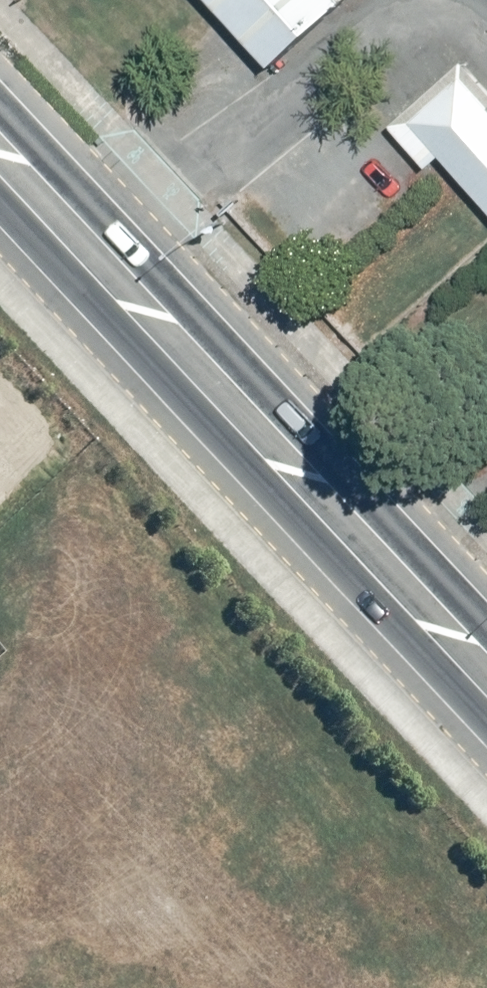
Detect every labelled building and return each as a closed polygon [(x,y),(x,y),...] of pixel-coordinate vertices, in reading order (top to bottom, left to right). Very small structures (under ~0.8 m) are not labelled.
[(283,72),(357,6),(352,0),(218,0),(283,72)] [(395,127),(433,171),(451,156),(486,197),(486,77),(472,59),(395,127)]
